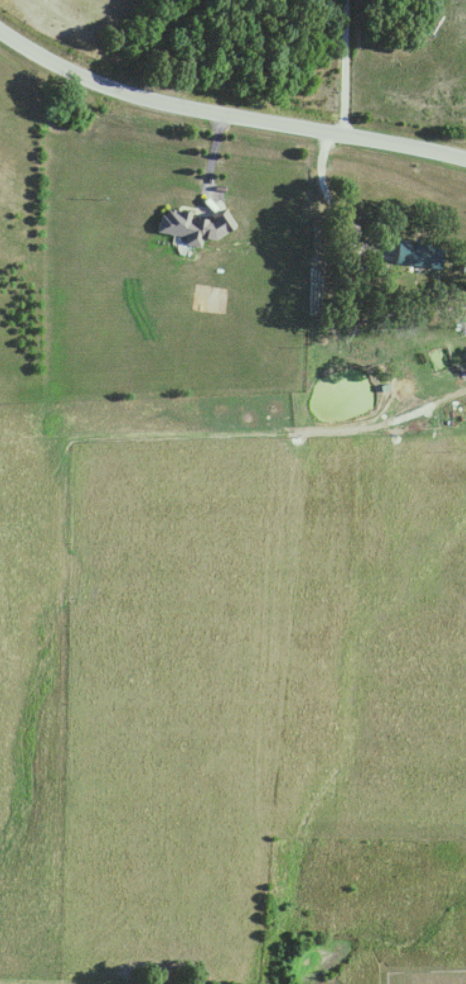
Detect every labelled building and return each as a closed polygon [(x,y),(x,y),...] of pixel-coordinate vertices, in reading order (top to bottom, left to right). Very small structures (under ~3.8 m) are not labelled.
[(223,209),(209,215),(208,221),(192,219),(189,213),(169,211),(156,216),(154,234),(181,237),(180,245),(197,247),(198,240),(201,240),(231,227),(223,209)] [(390,263),(435,270),(437,259),(425,257),(426,248),(393,242),(390,263)]
